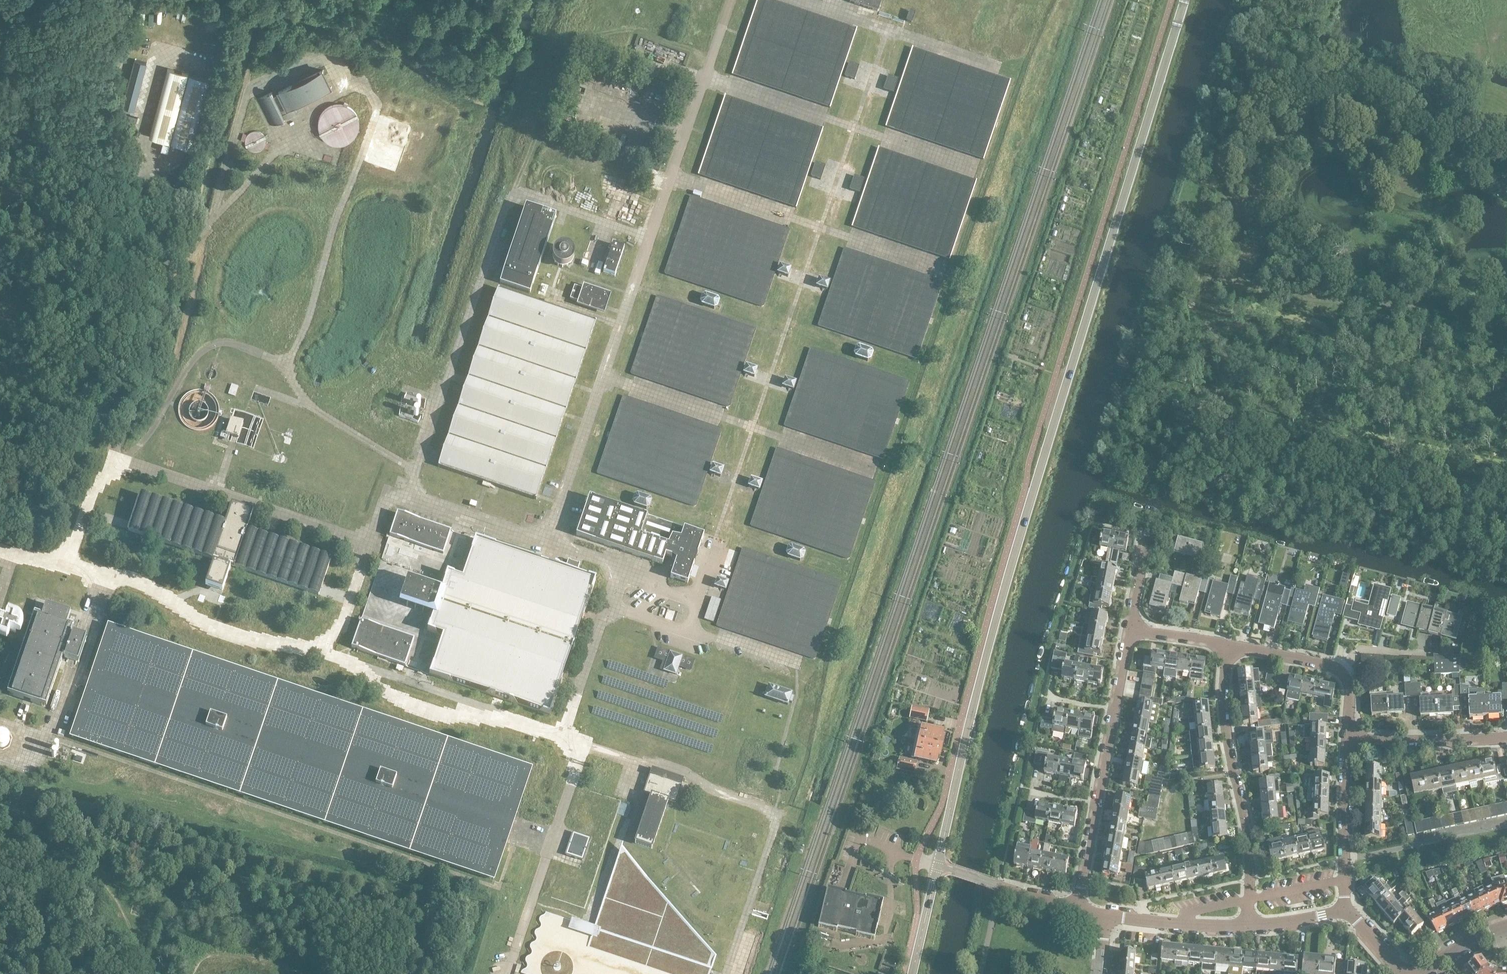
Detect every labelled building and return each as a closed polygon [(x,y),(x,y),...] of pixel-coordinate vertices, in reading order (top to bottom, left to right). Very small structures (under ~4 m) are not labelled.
[(732,74),(830,107),(857,29),(770,0),(757,0),(732,74)] [(850,2),(878,11),(881,1),(877,0),(851,0),(850,2)] [(910,11),(907,21),(912,23),(915,13),(910,11)] [(886,126),(908,134),(984,159),(1010,81),(998,77),(912,48),(886,126)] [(132,56),(120,104),(134,107),(146,59),(132,56)] [(844,76),(846,77),(854,80),(859,66),(849,63),(844,76)] [(149,136),(191,148),(209,79),(168,68),(149,136)] [(278,94),(274,96),(272,91),(258,98),(272,125),(285,118),(284,117),(297,111),(294,106),(332,87),(323,68),(276,91),(278,94)] [(883,89),(884,90),(893,93),(898,79),(888,76),(883,89)] [(725,96),(711,136),(698,174),(797,207),(823,129),(725,96)] [(319,121),(318,128),(320,134),(324,140),(329,144),(336,147),(342,147),(349,145),(354,141),(359,135),(360,128),(360,121),(357,114),(352,109),(346,106),(338,105),(331,106),(326,110),(321,115),(319,121)] [(246,144),(246,147),(248,150),(251,152),(254,154),(257,154),(260,153),(263,151),(266,148),(267,145),(267,141),(265,138),(263,135),(260,133),(256,133),(253,133),(250,135),(247,137),(246,140),(246,144)] [(852,226),(874,234),(950,259),(976,181),(878,148),(852,226)] [(811,176),(813,177),(821,180),(825,166),(815,163),(811,176)] [(849,189),(850,190),(859,193),(864,179),(854,176),(849,189)] [(690,198),(665,272),(665,273),(665,274),(666,274),(761,306),(762,307),(762,306),(763,306),(764,305),(789,231),(787,229),(693,197),(690,198)] [(526,206),(500,283),(530,293),(556,216),(526,206)] [(617,275),(623,245),(611,243),(605,272),(617,275)] [(575,258),(574,255),(573,253),(571,251),(568,249),(564,249),(561,249),(557,251),(555,254),(554,258),(554,261),(555,265),(557,268),(561,270),(564,271),(568,270),(571,268),(574,265),(575,263),(575,260),(575,258)] [(844,250),(819,324),(818,324),(819,325),(819,326),(820,326),(914,359),(915,359),(916,359),(916,358),(917,358),(917,357),(942,283),(941,281),(846,249),(845,249),(844,249),(844,250)] [(778,273),(779,274),(788,276),(791,269),(780,265),(778,273)] [(817,286),(818,287),(827,290),(830,282),(819,279),(817,286)] [(578,302),(577,305),(604,314),(611,295),(583,285),(582,288),(574,286),(570,299),(578,302)] [(545,301),(544,304),(505,291),(499,289),(500,289),(498,288),(497,290),(498,290),(496,295),(495,297),(495,299),(494,299),(494,300),(493,303),(493,305),(492,307),(491,308),(490,311),(490,312),(488,318),(488,319),(486,325),(485,326),(485,329),(484,329),(484,330),(483,334),(482,337),(481,338),(481,341),(480,341),(480,342),(478,347),(478,349),(476,354),(475,355),(476,355),(475,358),(474,358),(474,359),(473,362),(473,363),(472,366),(471,367),(472,367),(471,370),(470,370),(470,371),(468,377),(468,378),(466,384),(465,385),(466,385),(465,387),(464,389),(463,391),(463,393),(462,395),(461,397),(462,397),(461,399),(460,401),(458,406),(458,407),(456,413),(456,414),(455,417),(454,418),(453,421),(453,422),(452,425),(452,426),(451,429),(450,430),(449,435),(448,435),(448,437),(447,440),(438,466),(537,498),(546,470),(547,469),(546,469),(548,463),(549,463),(549,462),(550,459),(550,458),(551,455),(552,454),(551,454),(552,451),(553,451),(553,450),(554,447),(554,446),(556,441),(557,439),(556,439),(558,434),(559,434),(559,433),(559,432),(560,430),(560,429),(561,426),(562,425),(561,424),(562,422),(563,422),(563,421),(564,418),(564,417),(566,411),(567,410),(566,410),(568,404),(569,403),(570,400),(570,399),(571,396),(571,397),(572,395),(571,395),(572,392),(573,391),(574,389),(574,387),(576,382),(577,380),(576,380),(578,375),(579,374),(579,371),(580,371),(580,370),(581,367),(581,366),(582,363),(583,362),(583,359),(584,359),(584,358),(586,352),(586,351),(588,345),(588,346),(589,344),(589,342),(590,342),(590,340),(591,338),(591,336),(592,334),(593,330),(594,330),(594,329),(594,328),(596,323),(596,322),(595,321),(589,320),(589,319),(588,319),(551,306),(552,302),(545,300),(545,301)] [(717,307),(717,306),(721,308),(722,304),(719,303),(719,302),(718,299),(705,295),(703,296),(701,302),(702,305),(714,309),(717,307)] [(656,298),(631,372),(633,375),(727,407),(728,407),(729,406),(730,405),(755,332),(753,329),(659,297),(658,297),(657,297),(657,298),(656,298)] [(873,354),(871,351),(859,347),(856,348),(854,354),(856,357),(868,361),(871,359),(873,354)] [(810,350),(785,424),(786,427),(881,459),(882,459),(883,458),(883,457),(908,384),(908,383),(908,382),(908,381),(907,381),(812,349),(811,349),(810,349),(810,350)] [(746,366),(744,373),(754,377),(757,369),(746,366)] [(783,386),(793,390),(796,382),(785,379),(783,386)] [(623,397),(598,471),(598,472),(598,473),(598,474),(599,474),(693,506),(695,506),(696,505),(721,431),(721,430),(721,429),(720,429),(625,396),(624,396),(623,397)] [(243,424),(231,419),(226,434),(238,438),(243,424)] [(776,450),(751,524),(752,527),(847,559),(848,559),(849,557),(874,484),(873,481),(779,449),(776,450)] [(710,473),(712,473),(721,476),(723,469),(713,465),(710,473)] [(244,493),(255,495),(258,477),(247,475),(244,493)] [(749,486),(749,487),(759,490),(762,482),(751,479),(749,486)] [(301,500),(304,489),(287,484),(284,495),(301,500)] [(216,560),(207,587),(222,592),(231,565),(319,595),(331,560),(246,531),(253,511),(231,504),(225,524),(140,495),(128,530),(216,560)] [(651,501),(650,499),(638,495),(635,496),(633,502),(634,504),(647,509),(649,507),(651,501)] [(522,511),(525,502),(506,497),(503,505),(522,511)] [(589,497),(583,516),(576,535),(662,565),(665,555),(671,557),(676,561),(670,578),(687,584),(704,535),(589,497)] [(397,511),(389,536),(443,554),(451,531),(397,511)] [(1103,532),(1100,550),(1109,551),(1106,563),(1111,564),(1116,535),(1103,532)] [(1116,535),(1111,564),(1117,565),(1120,565),(1121,561),(1115,560),(1117,553),(1126,555),(1128,547),(1130,548),(1132,538),(1129,538),(1129,537),(1116,535)] [(1178,538),(1174,553),(1199,560),(1203,544),(1178,538)] [(475,539),(462,578),(447,573),(442,589),(408,577),(399,604),(433,615),(428,631),(443,636),(429,675),(549,715),(594,580),(475,539)] [(789,548),(787,553),(787,554),(788,556),(800,561),(803,559),(805,554),(803,551),(791,547),(789,548)] [(742,550),(717,624),(717,625),(717,626),(718,626),(718,627),(813,659),(814,659),(815,658),(816,657),(840,584),(841,583),(840,582),(840,581),(839,581),(745,549),(744,549),(743,549),(742,550)] [(1096,571),(1095,577),(1115,581),(1118,569),(1116,569),(1117,565),(1111,564),(1106,563),(1096,561),(1095,565),(1102,566),(1101,572),(1096,571)] [(1175,572),(1173,579),(1185,582),(1186,582),(1187,576),(1175,572)] [(1262,573),(1260,579),(1259,579),(1257,587),(1242,583),(1234,611),(1241,612),(1241,610),(1251,613),(1254,600),(1260,602),(1266,581),(1267,574),(1262,573)] [(1349,577),(1342,575),(1339,585),(1346,587),(1349,577)] [(1185,582),(1183,588),(1179,602),(1187,604),(1188,602),(1196,604),(1199,592),(1205,594),(1209,578),(1203,576),(1202,579),(1187,576),(1186,582),(1185,582)] [(1213,582),(1205,612),(1211,613),(1210,615),(1220,618),(1227,594),(1233,596),(1237,583),(1236,583),(1238,578),(1231,576),(1230,582),(1229,586),(1213,582)] [(1115,581),(1095,577),(1095,578),(1094,584),(1098,585),(1097,592),(1113,595),(1115,581)] [(1168,583),(1156,580),(1150,605),(1158,607),(1157,609),(1165,611),(1172,585),(1183,588),(1185,582),(1173,579),(1169,578),(1170,578),(1168,583)] [(718,579),(715,586),(725,590),(728,582),(718,579)] [(1270,584),(1259,625),(1275,629),(1281,605),(1287,607),(1291,592),(1285,590),(1285,588),(1279,586),(1276,585),(1270,584)] [(1291,592),(1287,607),(1292,608),(1288,623),(1288,622),(1296,624),(1295,627),(1302,628),(1301,632),(1302,633),(1309,606),(1315,608),(1319,595),(1320,590),(1306,586),(1304,592),(1292,588),(1291,589),(1292,589),(1291,592)] [(1346,606),(1343,618),(1360,623),(1359,625),(1377,630),(1378,627),(1381,628),(1391,591),(1375,587),(1369,608),(1354,604),(1353,607),(1346,606)] [(1090,604),(1089,608),(1094,609),(1094,608),(1102,610),(1103,606),(1110,607),(1113,595),(1097,592),(1092,591),(1089,604),(1090,604)] [(1319,595),(1315,608),(1320,609),(1313,635),(1314,635),(1313,638),(1325,641),(1325,640),(1328,641),(1335,615),(1341,617),(1345,601),(1339,599),(1323,595),(1323,596),(1319,595)] [(1396,617),(1402,598),(1393,595),(1386,614),(1396,617)] [(711,597),(704,620),(713,622),(721,600),(711,597)] [(65,659),(78,664),(86,639),(73,635),(73,637),(69,636),(70,632),(71,633),(73,627),(74,623),(67,621),(69,613),(69,611),(68,609),(67,607),(66,605),(65,603),(63,601),(62,601),(60,600),(59,600),(58,600),(56,600),(55,600),(53,600),(52,601),(51,602),(50,602),(49,603),(48,604),(47,605),(44,613),(37,610),(35,614),(33,623),(32,623),(31,627),(32,628),(32,629),(31,629),(30,629),(27,638),(28,639),(28,640),(27,640),(24,649),(25,649),(25,650),(25,651),(24,651),(23,651),(20,660),(21,660),(21,661),(21,662),(20,662),(19,662),(16,671),(17,671),(17,672),(17,673),(16,673),(13,682),(14,682),(14,683),(13,684),(12,683),(9,692),(10,693),(10,694),(12,695),(42,705),(45,706),(45,705),(46,705),(49,696),(48,696),(48,695),(49,694),(50,694),(53,685),(52,685),(52,684),(52,683),(53,683),(54,683),(57,674),(56,674),(56,673),(56,672),(57,673),(61,663),(60,663),(59,663),(59,662),(60,662),(60,661),(61,662),(63,657),(66,658),(65,659)] [(1408,603),(1402,625),(1412,627),(1413,626),(1417,627),(1416,629),(1428,632),(1428,633),(1429,634),(1435,610),(1408,603)] [(1087,619),(1086,625),(1106,629),(1109,615),(1101,614),(1102,610),(1094,608),(1094,609),(1093,612),(1092,612),(1091,620),(1087,619)] [(1435,610),(1429,634),(1429,633),(1441,636),(1442,634),(1446,635),(1446,636),(1456,639),(1461,617),(1435,610)] [(0,620),(0,638),(7,640),(10,631),(18,634),(21,626),(21,625),(21,624),(21,622),(20,620),(19,619),(18,617),(16,616),(8,614),(6,622),(0,620)] [(361,620),(353,648),(405,666),(414,638),(361,620)] [(1084,624),(1082,637),(1103,641),(1106,629),(1086,625),(1084,624)] [(386,720),(182,651),(109,626),(92,676),(93,676),(89,688),(88,688),(72,737),(493,880),(515,815),(531,769),(386,720)] [(1082,637),(1081,637),(1080,642),(1086,644),(1085,651),(1084,655),(1090,656),(1091,652),(1101,654),(1103,641),(1082,637)] [(658,648),(657,651),(655,658),(664,661),(661,669),(676,674),(679,666),(680,666),(691,670),(694,660),(658,648)] [(1147,658),(1144,673),(1151,674),(1152,668),(1165,670),(1167,655),(1158,654),(1159,651),(1155,651),(1154,653),(1153,659),(1147,658)] [(1054,652),(1051,669),(1063,671),(1062,679),(1075,681),(1078,666),(1065,663),(1066,654),(1054,652)] [(1167,655),(1165,670),(1178,671),(1180,657),(1171,656),(1172,653),(1168,653),(1167,655)] [(1180,657),(1178,671),(1191,673),(1193,659),(1184,657),(1185,655),(1181,655),(1180,657)] [(1440,655),(1434,655),(1435,660),(1435,669),(1435,674),(1441,674),(1441,675),(1460,674),(1459,669),(1459,662),(1459,658),(1446,657),(1446,662),(1439,661),(1440,655)] [(1191,673),(1190,679),(1203,681),(1206,661),(1197,659),(1198,657),(1194,657),(1193,659),(1191,673)] [(1093,659),(1091,668),(1088,683),(1101,686),(1102,683),(1103,683),(1103,679),(1102,679),(1104,670),(1096,669),(1098,660),(1093,659)] [(1078,666),(1075,681),(1088,683),(1091,668),(1078,666)] [(1239,685),(1260,683),(1259,670),(1253,670),(1238,672),(1239,685)] [(1266,683),(1275,682),(1277,674),(1268,672),(1266,683)] [(1156,675),(1151,674),(1144,673),(1143,679),(1154,681),(1156,675)] [(1276,682),(1275,685),(1281,687),(1283,676),(1277,674),(1275,682),(1276,682)] [(1288,691),(1286,700),(1299,702),(1301,694),(1304,680),(1296,678),(1296,676),(1293,675),(1292,677),(1291,677),(1288,691)] [(1304,680),(1301,694),(1314,697),(1317,683),(1309,681),(1309,679),(1306,678),(1305,680),(1304,680)] [(1317,683),(1314,697),(1325,699),(1324,707),(1331,708),(1335,687),(1330,685),(1322,684),(1322,681),(1319,681),(1318,683),(1317,683)] [(1260,683),(1239,685),(1241,698),(1261,696),(1260,683)] [(1421,684),(1411,684),(1411,697),(1422,697),(1421,684)] [(1484,697),(1485,717),(1502,717),(1501,701),(1506,700),(1506,684),(1502,685),(1503,692),(1499,693),(1499,696),(1485,697),(1484,697)] [(1443,694),(1435,695),(1435,698),(1437,716),(1453,715),(1452,707),(1461,707),(1461,703),(1460,687),(1460,685),(1453,686),(1454,698),(1452,698),(1452,697),(1443,698),(1443,694)] [(766,695),(765,697),(788,705),(789,702),(792,703),(794,697),(791,696),(792,694),(792,693),(779,689),(777,689),(769,686),(768,687),(768,689),(767,692),(766,695)] [(1370,698),(1371,698),(1372,716),(1388,715),(1387,693),(1377,693),(1376,686),(1369,687),(1370,698)] [(1469,686),(1460,687),(1461,703),(1468,703),(1469,711),(1469,718),(1485,717),(1484,697),(1485,697),(1484,690),(1469,690),(1469,686)] [(1152,693),(1141,691),(1139,697),(1151,699),(1152,693)] [(1394,692),(1387,693),(1388,715),(1405,714),(1404,697),(1394,697),(1394,692)] [(1430,695),(1430,699),(1419,699),(1420,717),(1437,716),(1435,698),(1435,695),(1430,695)] [(1261,696),(1241,698),(1242,711),(1257,710),(1263,709),(1261,696)] [(1135,721),(1149,724),(1156,725),(1159,706),(1150,704),(1138,702),(1137,709),(1135,709),(1134,712),(1136,713),(1135,721)] [(1208,703),(1188,705),(1188,711),(1194,711),(1195,718),(1210,716),(1208,703)] [(912,707),(909,719),(926,722),(929,710),(912,707)] [(1049,717),(1047,728),(1053,730),(1052,732),(1064,734),(1066,728),(1069,712),(1056,710),(1055,718),(1049,717)] [(1257,710),(1242,711),(1243,725),(1258,723),(1257,710)] [(1066,728),(1065,734),(1069,735),(1072,729),(1079,731),(1082,715),(1069,712),(1066,728)] [(1079,731),(1078,736),(1091,739),(1094,727),(1096,728),(1098,718),(1095,718),(1095,717),(1082,715),(1079,731)] [(1195,718),(1188,719),(1189,725),(1195,724),(1196,731),(1211,729),(1210,716),(1195,718)] [(1285,720),(1258,722),(1259,728),(1285,725),(1285,720)] [(1134,726),(1132,734),(1147,737),(1149,724),(1135,721),(1135,722),(1132,722),(1132,725),(1134,726)] [(1305,726),(1304,739),(1311,739),(1326,740),(1326,732),(1328,732),(1328,728),(1326,728),(1326,726),(1305,726)] [(918,727),(915,742),(941,748),(943,738),(941,738),(943,732),(918,727)] [(0,728),(0,749),(3,750),(10,747),(13,738),(9,731),(0,728)] [(1211,729),(1196,731),(1189,732),(1191,744),(1212,742),(1211,729)] [(1272,732),(1250,734),(1251,747),(1271,745),(1273,745),(1272,732)] [(1129,734),(1128,739),(1131,739),(1130,747),(1144,749),(1150,750),(1152,738),(1147,737),(1132,734),(1129,734)] [(1311,739),(1311,753),(1325,753),(1326,745),(1328,745),(1328,742),(1326,741),(1326,740),(1311,739)] [(941,748),(915,742),(911,758),(936,763),(937,757),(939,758),(941,748)] [(1212,742),(1191,744),(1192,757),(1213,755),(1212,742)] [(51,759),(82,770),(88,754),(56,743),(56,744),(53,743),(48,758),(51,759)] [(1271,745),(1251,747),(1252,760),(1272,758),(1271,745)] [(1144,749),(1130,747),(1128,747),(1127,751),(1129,751),(1127,760),(1142,763),(1144,749)] [(760,766),(760,765),(763,756),(757,753),(757,754),(749,751),(746,762),(755,765),(755,764),(760,766)] [(1034,764),(1040,765),(1042,753),(1036,752),(1034,764)] [(1042,753),(1040,765),(1046,766),(1044,773),(1057,776),(1060,760),(1047,757),(1048,754),(1042,753)] [(1311,753),(1310,766),(1325,767),(1325,758),(1327,758),(1327,755),(1325,754),(1325,753),(1311,753)] [(1213,755),(1192,757),(1194,770),(1215,768),(1213,755)] [(899,757),(896,770),(914,774),(914,773),(917,761),(899,757)] [(1272,758),(1252,760),(1253,773),(1268,771),(1267,764),(1273,764),(1272,758)] [(1060,760),(1057,776),(1071,778),(1074,762),(1060,760)] [(1126,760),(1125,764),(1127,764),(1125,772),(1140,775),(1147,776),(1149,764),(1142,763),(1127,760),(1126,760)] [(1504,781),(1501,768),(1501,766),(1494,767),(1493,760),(1479,763),(1482,780),(1483,780),(1484,785),(1504,781)] [(1074,762),(1071,778),(1084,781),(1084,779),(1085,779),(1086,774),(1085,774),(1087,765),(1074,762)] [(1479,763),(1465,766),(1469,783),(1470,788),(1477,787),(1476,782),(1482,780),(1479,763)] [(1465,766),(1451,768),(1455,786),(1456,786),(1469,783),(1465,766)] [(650,771),(651,772),(645,791),(652,793),(651,796),(651,797),(649,803),(648,802),(648,803),(649,803),(647,809),(646,809),(646,810),(644,816),(642,822),(642,823),(640,829),(639,830),(640,830),(638,836),(637,836),(635,842),(635,843),(652,849),(652,848),(654,842),(654,841),(656,835),(657,835),(656,835),(658,829),(659,829),(659,828),(658,828),(660,822),(661,822),(661,821),(663,815),(665,809),(666,808),(665,808),(667,802),(668,802),(667,801),(668,799),(676,801),(682,782),(685,783),(686,779),(651,767),(650,771)] [(1366,768),(1366,783),(1381,783),(1382,769),(1366,768)] [(1442,789),(1444,795),(1457,792),(1456,786),(1455,786),(1451,769),(1438,771),(1442,789)] [(1438,771),(1424,774),(1428,792),(1441,789),(1438,771)] [(1122,776),(1124,777),(1123,785),(1137,788),(1140,775),(1125,772),(1125,773),(1123,773),(1122,776)] [(1424,774),(1410,777),(1414,795),(1428,792),(1424,774)] [(1261,795),(1275,794),(1280,793),(1279,782),(1281,781),(1280,775),(1269,776),(1269,781),(1259,782),(1261,795)] [(1310,776),(1310,789),(1329,790),(1329,781),(1331,781),(1332,778),(1329,777),(1329,776),(1321,776),(1315,776),(1310,776)] [(1151,777),(1150,783),(1162,786),(1163,780),(1158,779),(1151,777)] [(1150,783),(1149,789),(1161,792),(1162,786),(1150,783)] [(1366,783),(1366,797),(1381,797),(1381,783),(1366,783)] [(1207,787),(1208,800),(1223,799),(1222,785),(1207,787)] [(1149,789),(1148,796),(1160,798),(1161,792),(1149,789)] [(1308,789),(1307,802),(1314,802),(1314,803),(1328,803),(1329,795),(1331,795),(1331,791),(1329,791),(1329,790),(1310,789),(1308,789)] [(1275,794),(1261,795),(1262,808),(1276,807),(1275,794)] [(1115,801),(1114,809),(1128,812),(1131,799),(1116,796),(1116,797),(1114,797),(1113,801),(1115,801)] [(1366,797),(1365,811),(1381,811),(1381,797),(1366,797)] [(1223,799),(1208,800),(1209,813),(1225,812),(1223,799)] [(1309,809),(1308,820),(1319,821),(1320,816),(1328,816),(1328,808),(1330,808),(1331,804),(1328,804),(1328,803),(1314,803),(1313,809),(1309,809)] [(1502,804),(1494,805),(1497,817),(1505,815),(1502,804)] [(1031,811),(1029,823),(1035,824),(1036,820),(1049,823),(1052,807),(1038,805),(1037,812),(1031,811)] [(1494,805),(1488,807),(1491,818),(1497,817),(1494,805)] [(1276,807),(1262,808),(1263,822),(1283,820),(1281,806),(1276,807)] [(1052,807),(1049,823),(1062,825),(1065,810),(1052,807)] [(1146,807),(1145,813),(1156,815),(1157,809),(1146,807)] [(1488,807),(1481,808),(1483,820),(1491,818),(1488,807)] [(1481,808),(1475,810),(1477,821),(1483,820),(1481,808)] [(1113,814),(1112,822),(1126,825),(1128,812),(1114,809),(1114,810),(1111,810),(1111,814),(1113,814)] [(1031,811),(1025,810),(1023,821),(1029,823),(1031,811)] [(1065,810),(1062,825),(1075,828),(1077,820),(1078,815),(1078,812),(1065,810)] [(1475,810),(1467,811),(1469,823),(1477,821),(1475,810)] [(1365,811),(1365,825),(1381,825),(1381,811),(1365,811)] [(1467,811),(1461,813),(1463,824),(1469,823),(1467,811)] [(1209,813),(1205,813),(1205,819),(1210,819),(1211,826),(1226,824),(1225,812),(1209,813)] [(1145,813),(1144,819),(1155,821),(1156,815),(1145,813)] [(1461,813),(1453,814),(1456,826),(1463,824),(1461,813)] [(1453,814),(1448,816),(1450,827),(1456,826),(1453,814)] [(1448,816),(1440,817),(1442,829),(1450,827),(1448,816)] [(1440,817),(1434,819),(1436,830),(1442,829),(1440,817)] [(1434,819),(1426,820),(1428,832),(1436,830),(1434,819)] [(1425,820),(1420,822),(1422,833),(1428,832),(1425,820)] [(1109,823),(1108,826),(1111,827),(1109,835),(1124,838),(1126,825),(1112,822),(1111,823),(1109,823)] [(1406,824),(1405,824),(1408,836),(1415,835),(1412,822),(1406,824)] [(1422,833),(1420,822),(1414,823),(1417,834),(1422,833)] [(1226,824),(1211,826),(1212,839),(1227,838),(1226,824)] [(1381,825),(1365,825),(1365,839),(1380,839),(1381,825)] [(1320,831),(1307,834),(1307,835),(1311,854),(1312,854),(1313,856),(1316,855),(1316,853),(1324,851),(1320,831)] [(1191,832),(1186,833),(1189,845),(1194,843),(1191,832)] [(573,833),(566,854),(582,860),(590,838),(573,833)] [(1186,833),(1180,835),(1183,846),(1189,845),(1186,833)] [(1107,836),(1107,839),(1108,840),(1107,848),(1121,850),(1124,838),(1109,835),(1109,836),(1107,836)] [(1180,835),(1174,836),(1177,848),(1183,846),(1180,835)] [(1307,835),(1294,837),(1295,842),(1298,857),(1300,857),(1300,858),(1304,858),(1303,856),(1311,854),(1307,835)] [(1174,836),(1169,837),(1171,849),(1177,848),(1174,836)] [(1169,837),(1163,839),(1165,850),(1171,849),(1169,837)] [(1268,849),(1266,850),(1267,854),(1269,853),(1271,863),(1280,861),(1280,863),(1284,862),(1284,860),(1285,860),(1282,845),(1280,838),(1267,841),(1268,848),(1268,849)] [(1163,839),(1157,840),(1159,852),(1165,850),(1163,839)] [(1295,842),(1282,845),(1285,860),(1287,860),(1288,861),(1291,861),(1291,859),(1298,857),(1295,842)] [(1018,844),(1014,865),(1027,868),(1030,852),(1031,847),(1018,844)] [(1043,854),(1040,870),(1053,873),(1056,857),(1049,856),(1051,846),(1045,845),(1043,855),(1043,854)] [(1105,848),(1104,852),(1106,852),(1105,860),(1119,863),(1121,850),(1107,848),(1105,848)] [(521,973),(523,973),(710,973),(716,956),(630,858),(620,855),(621,851),(620,851),(594,928),(546,912),(545,913),(544,914),(543,915),(541,916),(539,918),(539,920),(540,922),(541,924),(541,926),(540,928),(538,929),(536,930),(535,932),(535,934),(536,936),(536,938),(536,940),(535,941),(533,942),(531,943),(530,945),(530,948),(531,950),(532,951),(532,953),(530,955),(529,956),(527,957),(526,959),(525,961),(526,963),(527,965),(527,967),(526,969),(524,970),(522,971),(521,973)] [(1030,852),(1027,868),(1040,870),(1043,854),(1030,852)] [(1056,857),(1053,873),(1066,875),(1069,859),(1056,857)] [(1223,858),(1210,861),(1213,876),(1214,875),(1215,877),(1218,876),(1218,874),(1226,873),(1223,858)] [(1489,858),(1483,860),(1487,868),(1492,866),(1489,858)] [(1103,861),(1102,865),(1104,865),(1102,874),(1117,876),(1119,863),(1105,860),(1104,861),(1103,861)] [(1210,861),(1197,864),(1200,878),(1201,878),(1202,880),(1205,879),(1205,877),(1213,876),(1210,861)] [(1471,861),(1464,865),(1467,871),(1475,868),(1471,861)] [(1483,861),(1477,864),(1480,870),(1485,867),(1483,861)] [(1185,867),(1184,867),(1187,881),(1189,881),(1189,883),(1193,882),(1192,880),(1200,878),(1197,864),(1189,866),(1189,862),(1184,863),(1185,867)] [(1135,867),(1133,879),(1146,882),(1148,890),(1155,888),(1156,890),(1160,889),(1160,887),(1161,887),(1158,873),(1148,875),(1147,869),(1135,867)] [(1184,867),(1171,870),(1174,884),(1176,884),(1177,886),(1180,885),(1180,883),(1187,881),(1184,867)] [(1171,870),(1158,873),(1161,887),(1163,886),(1164,889),(1167,888),(1167,886),(1174,884),(1171,870)] [(1432,870),(1425,873),(1428,880),(1435,877),(1432,870)] [(1411,876),(1405,874),(1402,880),(1409,882),(1411,876)] [(1492,880),(1494,887),(1498,896),(1501,903),(1502,904),(1506,903),(1506,883),(1506,878),(1505,877),(1492,880)] [(1365,886),(1366,887),(1369,891),(1366,894),(1375,904),(1388,893),(1392,891),(1387,885),(1383,888),(1379,883),(1374,878),(1365,886)] [(1490,889),(1485,892),(1492,907),(1501,903),(1498,896),(1494,887),(1492,882),(1488,884),(1490,889)] [(1483,887),(1473,891),(1476,896),(1483,911),(1492,907),(1485,892),(1483,887)] [(832,890),(827,889),(826,889),(826,891),(826,892),(826,893),(825,896),(825,898),(824,902),(824,903),(823,907),(822,909),(822,912),(821,912),(821,914),(820,918),(820,919),(819,923),(819,925),(818,925),(818,927),(822,928),(823,928),(826,928),(828,929),(831,929),(831,930),(833,930),(837,931),(837,930),(839,930),(842,931),(845,931),(848,932),(850,933),(850,932),(855,933),(855,934),(855,935),(859,936),(861,936),(864,937),(866,937),(869,938),(870,938),(870,939),(874,940),(875,936),(875,933),(876,929),(877,928),(878,924),(879,918),(880,918),(881,914),(880,913),(880,912),(881,908),(882,906),(883,902),(879,901),(878,901),(877,901),(872,900),(869,899),(868,899),(868,898),(864,897),(864,899),(863,898),(863,899),(858,898),(856,897),(853,896),(847,895),(845,895),(845,893),(842,892),(840,892),(837,892),(832,890)] [(1457,889),(1452,891),(1455,899),(1465,920),(1474,916),(1467,900),(1463,902),(1457,889)] [(1388,893),(1375,904),(1385,914),(1398,902),(1394,897),(1390,892),(1388,893)] [(1476,896),(1467,900),(1474,916),(1483,911),(1476,896)] [(1398,902),(1385,914),(1393,925),(1398,920),(1409,911),(1404,905),(1406,903),(1406,902),(1403,899),(1398,902)] [(1455,899),(1446,903),(1449,908),(1448,909),(1456,924),(1465,920),(1455,899)] [(1433,900),(1429,901),(1434,911),(1437,910),(1438,909),(1436,905),(1433,900)] [(1445,901),(1436,905),(1438,909),(1437,910),(1439,913),(1446,929),(1456,924),(1448,909),(1449,908),(1446,903),(1445,901)] [(1409,911),(1398,920),(1412,936),(1424,925),(1411,909),(1409,911)] [(1439,913),(1427,919),(1429,922),(1435,931),(1436,931),(1437,933),(1446,929),(1439,913)] [(1429,922),(1424,925),(1430,934),(1435,931),(1429,922)] [(1163,945),(1162,961),(1175,963),(1176,946),(1163,945)] [(1176,946),(1175,963),(1176,963),(1175,966),(1182,967),(1183,964),(1188,964),(1190,947),(1176,946)] [(1190,947),(1188,964),(1202,965),(1204,949),(1190,947)] [(1202,965),(1201,971),(1215,972),(1215,967),(1217,950),(1204,949),(1202,965)] [(1217,950),(1215,967),(1229,968),(1231,952),(1217,950)] [(1122,952),(1120,964),(1135,965),(1136,953),(1122,952)] [(1231,952),(1229,968),(1242,970),(1244,953),(1231,952)] [(1244,953),(1242,970),(1256,971),(1258,954),(1244,953)] [(1258,954),(1256,971),(1270,972),(1271,956),(1258,954)] [(1270,972),(1277,973),(1283,973),(1285,957),(1271,956),(1270,972)] [(1302,972),(1302,973),(1318,973),(1319,958),(1304,956),(1303,960),(1302,972)] [(1297,972),(1302,972),(1303,960),(1298,959),(1298,958),(1285,957),(1283,973),(1297,973),(1297,972)] [(1318,973),(1344,973),(1345,966),(1335,965),(1335,959),(1319,958),(1318,973)] [(1482,958),(1468,968),(1472,973),(1484,973),(1487,966),(1482,958)] [(1119,973),(1134,973),(1135,965),(1120,964),(1119,973)] [(1345,966),(1344,973),(1364,973),(1365,966),(1345,964),(1345,966)]
